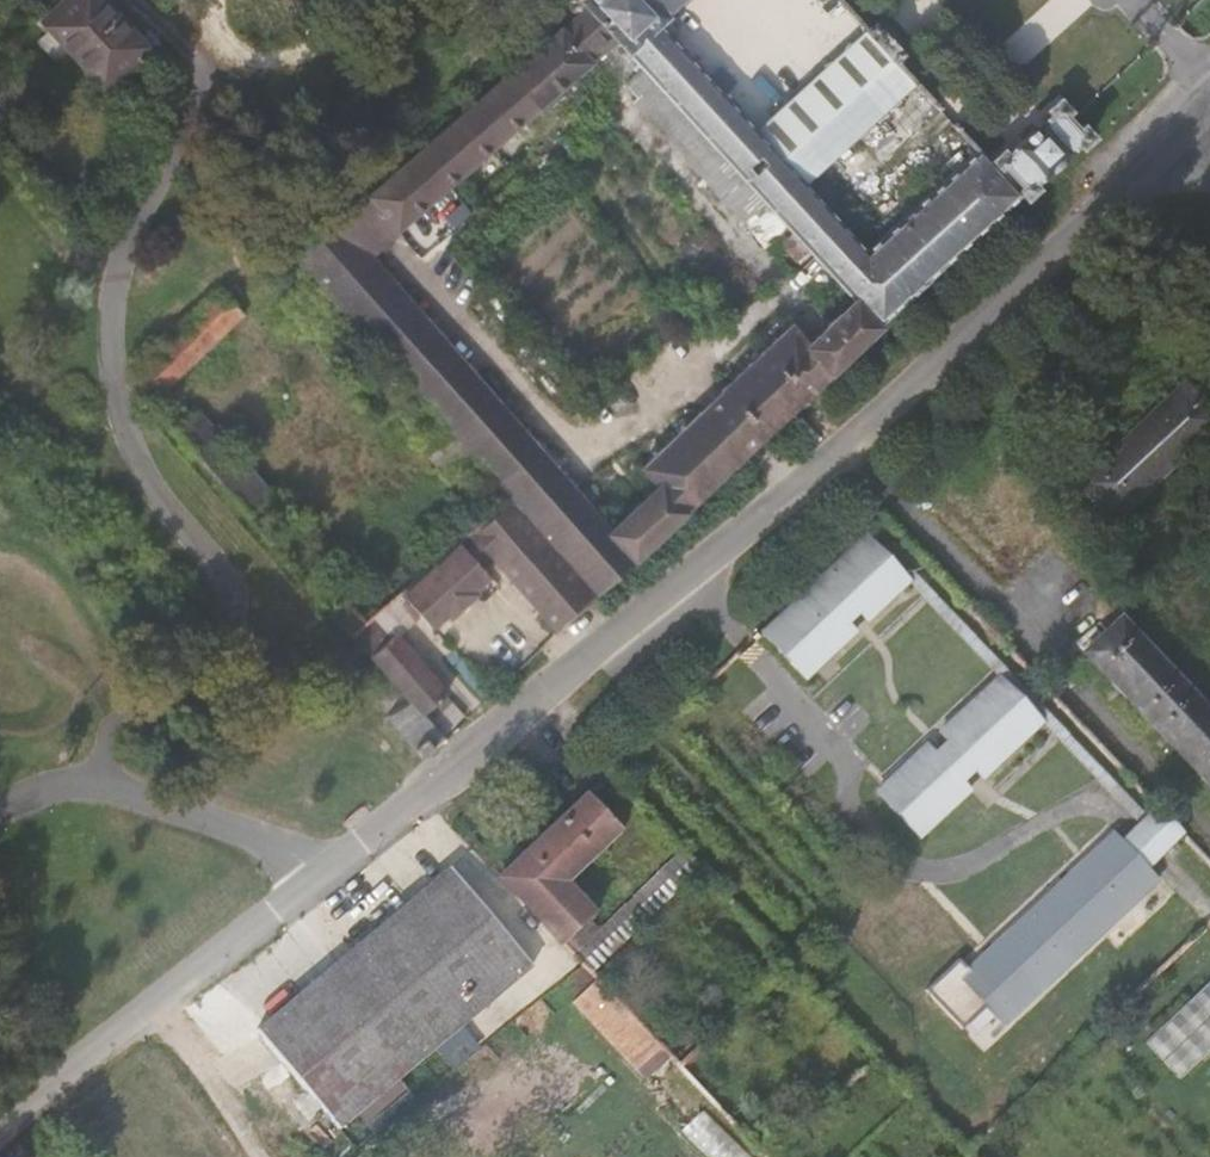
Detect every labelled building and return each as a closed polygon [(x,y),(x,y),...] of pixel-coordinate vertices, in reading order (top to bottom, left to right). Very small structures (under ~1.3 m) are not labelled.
[(145,32),(116,0),(35,0),(33,2),(97,73),(145,32)] [(375,243),(621,25),(598,0),(570,0),(297,241),(295,242),(509,484),(591,578),(879,312),(853,283),(804,329),(789,313),(636,454),(650,469),(609,508),(375,243)] [(621,25),(629,34),(660,68),(710,124),(822,249),(853,283),(879,312),(1018,186),(1023,191),(1041,175),(1035,168),(1062,141),(1069,148),(1093,125),(1080,112),(1063,107),(1069,101),(1054,86),(1032,108),(1040,116),(1014,142),(1006,133),(987,149),(974,134),(865,233),(779,134),(887,38),(858,5),(751,103),(661,3),(665,0),(598,0),(621,25)] [(645,81),(660,68),(629,34),(616,47),(645,81)] [(801,265),(822,249),(710,124),(691,142),(724,179),(729,176),(756,207),(764,201),(791,233),(782,241),(801,265)] [(295,242),(297,241),(282,222),(259,225),(238,238),(118,352),(136,390),(295,242)] [(1120,495),(1209,409),(1209,385),(1189,363),(1087,462),(1120,495)] [(195,409),(173,428),(222,484),(243,465),(195,409)] [(592,580),(591,578),(509,484),(472,516),(423,558),(391,585),(413,610),(420,617),(435,604),(438,607),(469,579),(466,577),(483,562),(475,554),(485,545),(547,617),(592,580)] [(411,543),(423,558),(472,516),(461,502),(411,543)] [(870,603),(908,568),(864,521),(764,614),(809,660),(858,614),(849,605),(861,594),(870,603)] [(375,599),(391,585),(423,558),(411,543),(349,594),(362,610),(375,599)] [(1160,789),(1149,799),(912,554),(906,560),(996,654),(1143,806),(1125,823),(1146,846),(1181,810),(1179,809),(1160,789)] [(419,700),(444,679),(398,625),(387,634),(378,622),(387,614),(375,599),(362,610),(350,621),(408,687),(419,700)] [(1127,600),(1090,633),(1209,764),(1209,691),(1127,600)] [(976,751),(985,759),(1040,707),(998,662),(942,713),(951,723),(937,736),(929,727),(880,773),(922,817),(972,771),(962,763),(976,751)] [(410,748),(439,722),(419,700),(408,687),(379,712),(410,748)] [(601,886),(570,856),(623,810),(614,802),(625,792),(595,762),(503,848),(582,931),(608,908),(593,893),(601,886)] [(1064,933),(1071,941),(1159,859),(1146,846),(1125,823),(1116,814),(1028,896),(1036,905),(1020,922),(1011,912),(971,952),(961,939),(928,971),(964,1009),(989,985),(1006,1004),(1054,957),(1047,948),(1064,933)] [(390,1059),(538,938),(455,838),(315,953),(390,1059)] [(676,875),(693,858),(676,842),(659,858),(676,875)] [(582,931),(599,948),(676,875),(659,858),(608,908),(582,931)] [(732,1146),(761,1122),(599,948),(573,971),(732,1146)] [(340,1100),(390,1059),(315,953),(257,1000),(340,1100)] [(1182,1056),(1209,1030),(1209,962),(1148,1022),(1182,1056)]
